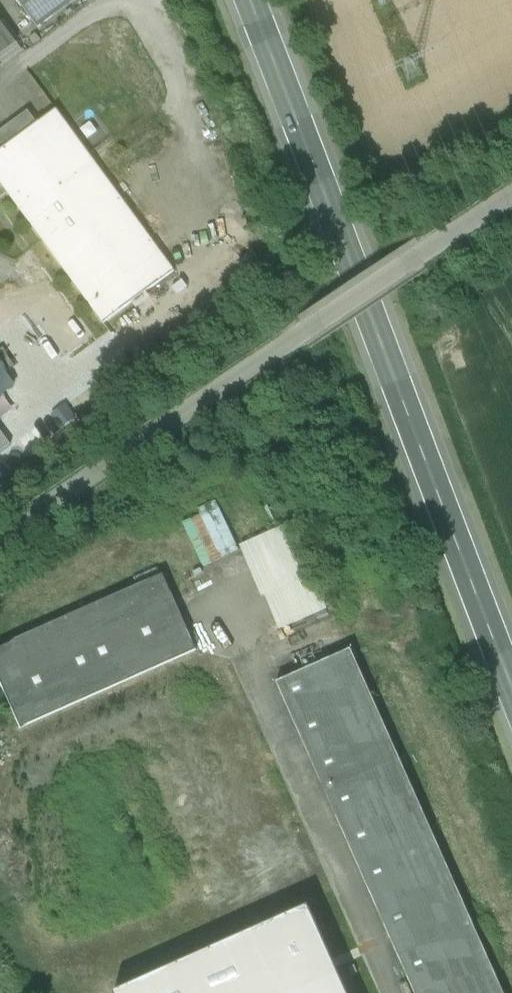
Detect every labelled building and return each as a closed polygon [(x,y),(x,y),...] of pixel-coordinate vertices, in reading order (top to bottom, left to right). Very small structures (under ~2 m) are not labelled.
[(38,29),(76,0),(17,0),(38,29)] [(16,43),(0,21),(0,55),(16,43)] [(174,271),(56,110),(4,148),(30,185),(12,198),(103,323),(174,271)] [(4,148),(0,151),(0,182),(12,198),(30,185),(4,148)] [(0,349),(0,366),(5,373),(15,366),(2,348),(0,349)] [(14,385),(5,373),(0,366),(0,394),(14,385)] [(221,502),(182,519),(202,566),(241,549),(221,502)] [(291,527),(240,550),(277,635),(329,612),(291,527)] [(0,647),(0,673),(25,728),(200,647),(165,571),(0,647)] [(351,649),(276,683),(414,992),(504,992),(351,649)] [(312,909),(121,992),(350,992),(312,909)]
